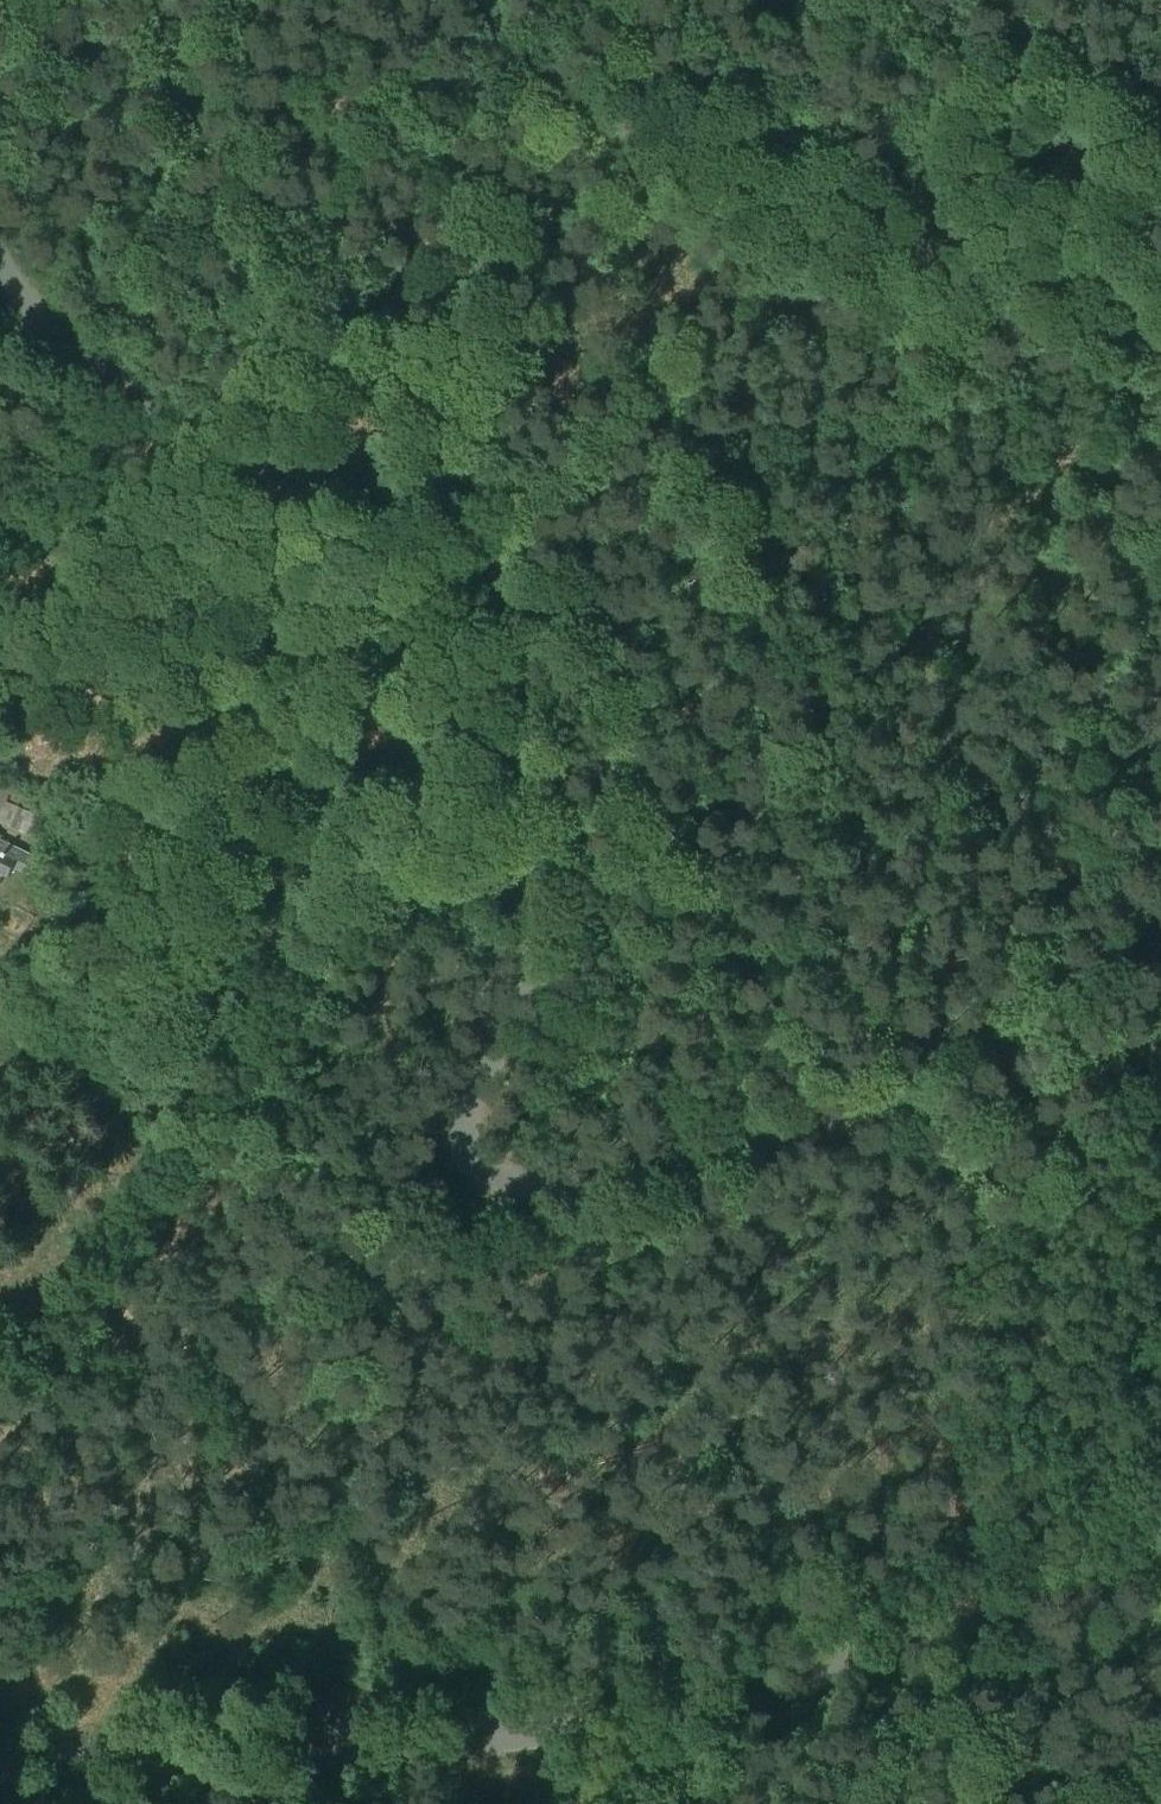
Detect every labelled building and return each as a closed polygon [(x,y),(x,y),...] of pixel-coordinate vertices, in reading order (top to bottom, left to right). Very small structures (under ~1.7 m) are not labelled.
[(2,874),(8,877),(14,866),(25,871),(32,856),(0,841),(0,879),(2,874)]
